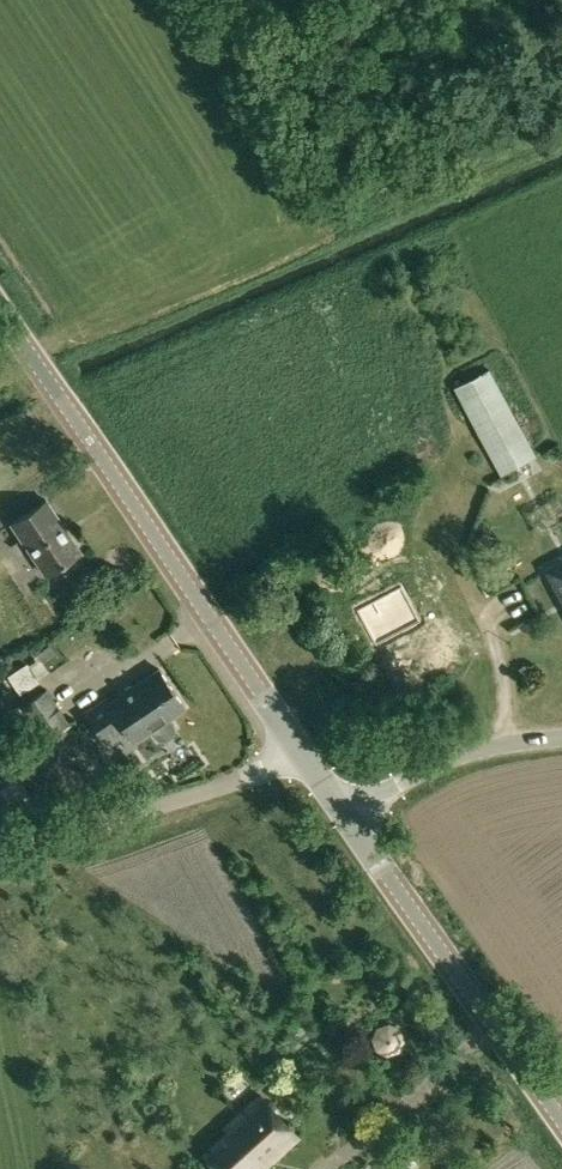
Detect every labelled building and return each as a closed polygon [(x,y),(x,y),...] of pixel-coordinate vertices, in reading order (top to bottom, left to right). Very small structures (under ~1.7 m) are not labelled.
[(488,370),(454,388),(528,526),(561,507),(561,506),(488,370)] [(12,523),(46,574),(81,551),(46,500),(12,523)] [(561,594),(561,565),(550,572),(561,594)] [(377,647),(419,625),(421,623),(402,588),(358,612),(377,647)] [(417,640),(439,671),(469,650),(447,619),(417,640)] [(414,642),(406,649),(432,677),(439,670),(414,642)] [(21,691),(38,680),(27,663),(10,674),(21,691)] [(518,668),(524,675),(530,671),(524,664),(518,668)] [(86,712),(105,742),(126,729),(133,741),(150,730),(152,733),(155,736),(158,738),(161,740),(166,740),(173,735),(174,733),(175,730),(175,729),(175,728),(175,726),(175,724),(174,722),(171,717),(185,708),(160,669),(109,702),(107,698),(86,712)] [(17,710),(40,744),(70,724),(47,688),(17,710)] [(83,781),(61,749),(20,777),(42,809),(83,781)] [(378,1049),(388,1053),(398,1050),(402,1040),(399,1030),(389,1026),(379,1029),(375,1039),(378,1049)] [(220,1168),(250,1168),(255,1165),(258,1168),(259,1168),(295,1136),(259,1097),(226,1128),(230,1132),(206,1154),(220,1168)]
